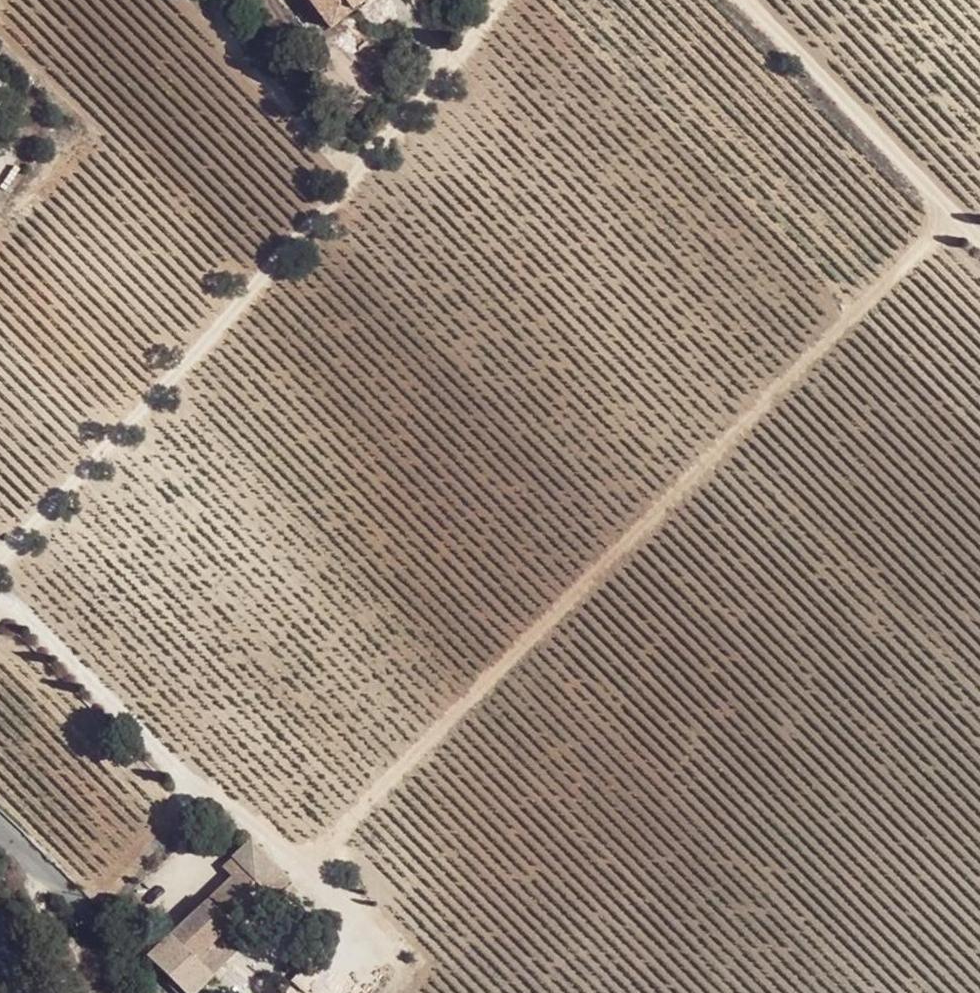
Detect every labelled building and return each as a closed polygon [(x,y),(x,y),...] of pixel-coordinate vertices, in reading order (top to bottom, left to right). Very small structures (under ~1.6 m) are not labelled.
[(332,27),(367,0),(311,0),(332,27)] [(259,902),(277,884),(236,841),(217,859),(227,869),(252,895),(259,902)] [(208,867),(218,878),(227,869),(217,859),(208,867)] [(193,902),(216,926),(218,928),(252,895),(227,869),(218,878),(193,902)] [(264,908),(283,890),(277,884),(259,902),(264,908)] [(155,980),(167,992),(180,992),(223,952),(207,935),(216,926),(193,902),(134,958),(155,980)]
